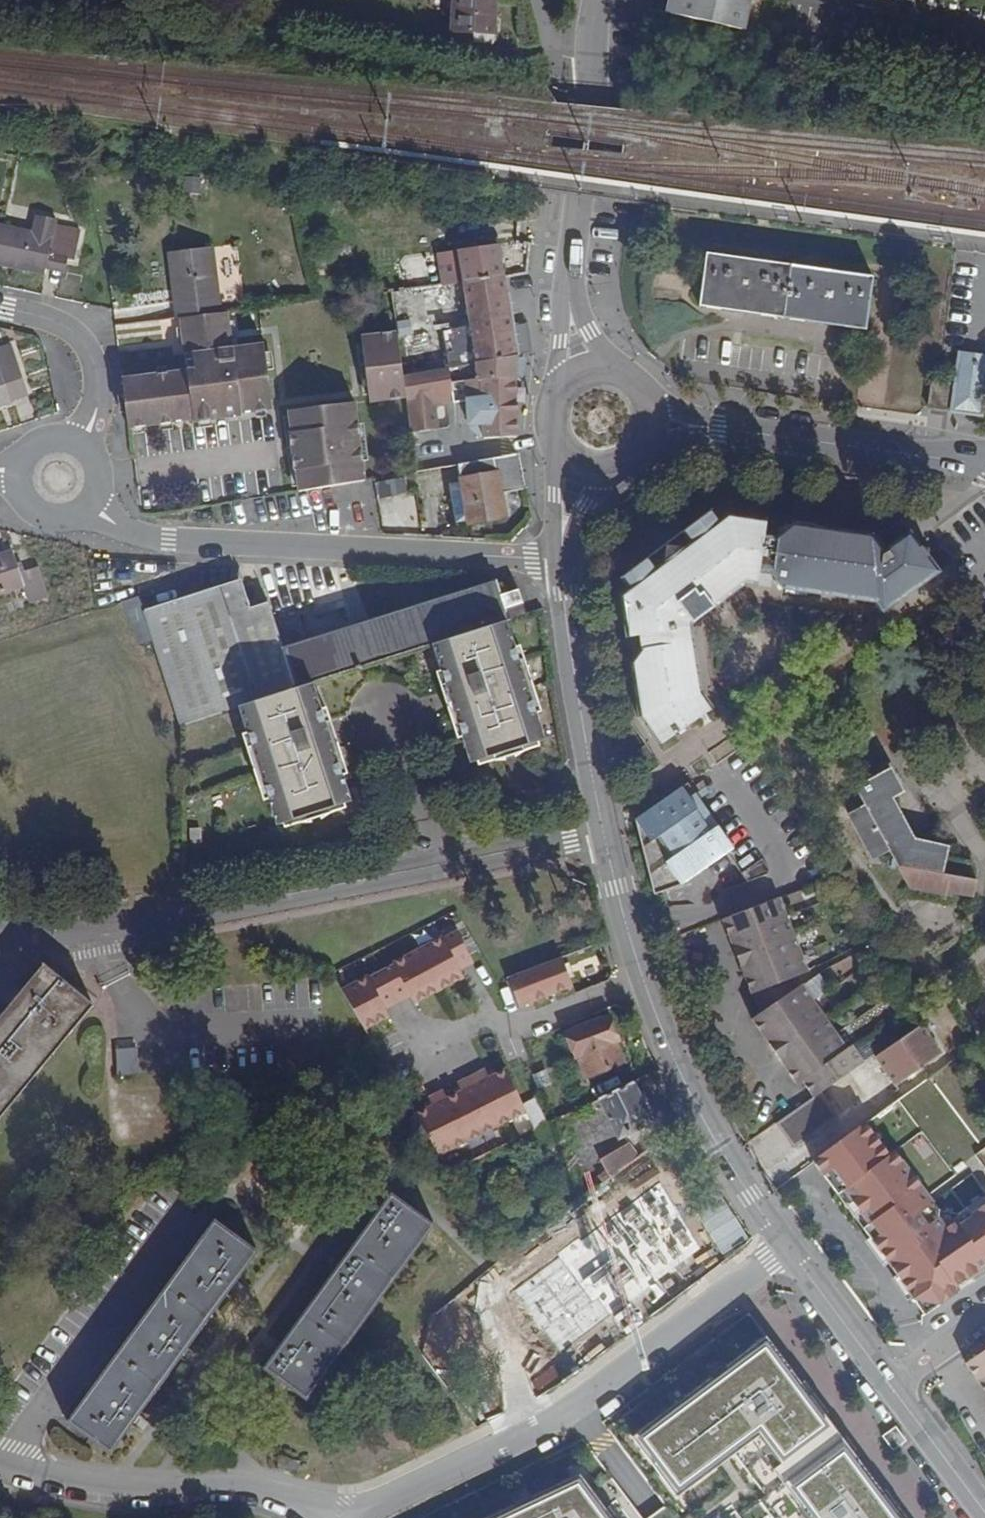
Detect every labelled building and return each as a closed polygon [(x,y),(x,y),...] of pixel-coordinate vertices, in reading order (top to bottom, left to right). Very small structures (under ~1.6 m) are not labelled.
[(496,0),(454,0),(451,31),(482,33),(494,34),(496,11),(496,0)] [(665,13),(731,28),(735,9),(742,10),(744,0),(668,0),(665,13)] [(742,10),(739,26),(752,29),(758,0),(744,0),(742,10)] [(735,9),(731,28),(738,29),(739,26),(742,10),(735,9)] [(766,36),(775,38),(779,23),(769,21),(765,35),(766,36)] [(494,43),(494,34),(482,33),(482,43),(494,43)] [(0,227),(0,229),(0,266),(43,275),(44,269),(47,257),(65,261),(66,261),(73,263),(80,234),(56,227),(57,221),(34,216),(31,234),(0,227)] [(460,283),(503,277),(498,245),(436,254),(441,285),(460,283)] [(169,254),(176,319),(179,318),(219,313),(210,248),(169,254)] [(706,254),(700,306),(866,328),(873,276),(706,254)] [(62,273),(65,261),(47,257),(44,269),(62,273)] [(516,357),(503,277),(460,283),(467,327),(441,332),(448,370),(474,365),(516,357)] [(231,346),(225,312),(219,313),(179,318),(185,353),(193,352),(195,367),(188,368),(137,377),(141,397),(127,399),(132,429),(197,419),(196,412),(228,406),(227,400),(240,398),(241,403),(273,398),(262,342),(231,346)] [(121,372),(174,368),(170,318),(117,322),(121,372)] [(527,324),(517,325),(519,351),(529,350),(527,324)] [(401,377),(394,333),(360,340),(364,367),(369,366),(370,374),(365,375),(369,403),(405,398),(401,377)] [(27,397),(11,347),(0,351),(0,406),(27,397)] [(185,353),(188,368),(195,367),(193,352),(185,353)] [(950,411),(983,416),(984,399),(984,357),(959,353),(954,384),(950,411)] [(515,379),(516,357),(474,365),(474,378),(449,381),(448,370),(401,377),(405,398),(406,401),(515,379)] [(137,377),(123,379),(127,399),(141,397),(137,377)] [(516,439),(515,379),(406,401),(416,473),(444,468),(439,424),(445,424),(447,440),(516,439)] [(950,411),(954,384),(933,381),(929,408),(950,411)] [(274,405),(273,398),(241,403),(240,398),(227,400),(228,406),(196,412),(197,419),(198,421),(243,413),(242,411),(274,405)] [(301,493),(367,482),(354,402),(288,412),(289,417),(291,433),(289,434),(291,448),(299,447),(300,456),(293,457),(294,470),(297,470),(300,487),(301,493)] [(291,433),(289,417),(283,418),(287,449),(291,448),(289,434),(291,433)] [(291,448),(293,457),(300,456),(299,447),(291,448)] [(521,490),(515,455),(457,466),(460,484),(466,522),(502,516),(500,495),(521,490)] [(294,488),(300,487),(297,470),(294,470),(293,457),(288,457),(294,488)] [(374,486),(377,500),(396,496),(393,482),(374,486)] [(456,524),(466,522),(460,484),(449,486),(456,524)] [(691,624),(714,607),(723,600),(748,583),(771,587),(774,573),(784,588),(877,604),(882,612),(922,584),(922,549),(911,533),(886,551),(874,535),(796,524),(778,533),(767,532),(767,520),(727,514),(671,556),(664,561),(658,566),(641,579),(622,593),(627,636),(632,636),(633,649),(638,657),(631,662),(637,714),(658,746),(687,725),(690,728),(697,723),(695,721),(712,708),(701,690),(691,624)] [(0,556),(0,594),(23,588),(29,602),(46,596),(37,567),(18,572),(11,552),(0,556)] [(220,587),(230,615),(248,610),(238,582),(220,587)] [(508,620),(525,615),(517,593),(498,597),(493,584),(282,650),(266,604),(248,610),(230,615),(220,587),(201,592),(231,643),(258,701),(304,686),(313,683),(434,644),(442,641),(498,623),(508,620)] [(250,703),(258,701),(231,643),(201,592),(144,611),(140,597),(120,602),(139,645),(153,642),(181,726),(241,707),(250,703)] [(434,644),(438,657),(468,751),(473,750),(477,760),(478,765),(493,761),(526,751),(540,747),(539,742),(536,731),(540,729),(536,714),(542,712),(538,700),(525,658),(521,645),(516,647),(512,635),(508,620),(498,623),(442,641),(434,644)] [(241,707),(245,719),(249,732),(243,734),(247,746),(259,786),(263,801),(269,799),(273,813),(279,812),(283,822),(285,827),(299,823),(332,813),(345,808),(344,803),(342,793),(347,791),(317,696),(313,683),(304,686),(258,701),(250,703),(241,707)] [(754,754),(746,743),(741,746),(749,756),(754,754)] [(901,793),(889,772),(858,789),(862,797),(866,806),(849,816),(870,856),(888,847),(898,867),(938,874),(943,848),(911,840),(889,800),(901,793)] [(675,887),(732,846),(688,781),(637,817),(655,892),(675,887)] [(866,806),(862,797),(844,808),(849,816),(866,806)] [(762,857),(754,863),(741,871),(752,885),(768,874),(770,868),(765,861),(762,857)] [(975,881),(938,874),(898,867),(895,866),(907,886),(950,896),(952,893),(971,896),(975,881)] [(810,971),(781,897),(724,919),(753,994),(810,971)] [(417,950),(439,990),(463,976),(459,968),(455,961),(469,954),(456,930),(442,937),(441,935),(417,950)] [(383,974),(395,998),(408,991),(411,998),(415,1005),(439,990),(417,950),(394,965),(395,967),(383,974)] [(455,961),(459,968),(472,961),(469,954),(455,961)] [(508,977),(518,1006),(572,986),(562,957),(508,977)] [(0,1018),(0,1116),(91,1007),(43,967),(0,1018)] [(369,980),(344,995),(368,1034),(391,1020),(387,1013),(383,1006),(395,998),(383,974),(370,982),(369,980)] [(800,976),(771,987),(776,1003),(802,985),(800,976)] [(845,1049),(802,985),(776,1003),(752,1019),(796,1083),(800,1080),(812,1097),(820,1092),(863,1062),(851,1045),(845,1049)] [(395,998),(399,1005),(411,998),(408,991),(395,998)] [(395,998),(383,1006),(387,1013),(399,1005),(395,998)] [(566,1033),(576,1060),(578,1059),(585,1077),(623,1063),(615,1042),(618,1041),(609,1016),(566,1033)] [(876,1058),(893,1083),(939,1053),(928,1037),(923,1040),(916,1030),(876,1058)] [(138,1046),(115,1048),(118,1074),(141,1072),(138,1046)] [(471,1076),(500,1125),(525,1113),(522,1106),(507,1070),(505,1067),(495,1073),(489,1076),(486,1073),(484,1068),(471,1076)] [(457,1096),(449,1100),(472,1139),(500,1125),(471,1076),(458,1084),(460,1088),(463,1092),(457,1096)] [(633,1081),(599,1099),(618,1137),(652,1120),(633,1081)] [(418,1119),(440,1155),(472,1139),(449,1100),(444,1092),(431,1100),(433,1104),(436,1108),(430,1112),(418,1119)] [(837,1116),(820,1092),(812,1097),(774,1124),(791,1149),(837,1116)] [(525,1113),(534,1131),(546,1125),(533,1100),(522,1106),(525,1113)] [(427,1108),(430,1112),(436,1108),(433,1104),(427,1108)] [(866,1122),(856,1129),(872,1152),(881,1145),(866,1122)] [(856,1129),(820,1156),(844,1191),(869,1226),(863,1230),(881,1256),(884,1254),(891,1263),(887,1265),(888,1266),(923,1320),(984,1274),(984,1203),(967,1216),(963,1209),(954,1216),(952,1222),(942,1230),(934,1219),(935,1212),(930,1204),(925,1208),(920,1201),(906,1181),(911,1177),(894,1151),(888,1155),(881,1145),(872,1152),(856,1129)] [(820,1156),(814,1160),(838,1195),(863,1230),(869,1226),(844,1191),(820,1156)] [(911,1177),(906,1181),(920,1201),(925,1197),(911,1177)] [(660,1182),(511,1292),(557,1355),(699,1249),(660,1182)] [(392,1193),(263,1368),(305,1398),(434,1224),(392,1193)] [(967,1216),(984,1203),(984,1199),(983,1195),(963,1209),(967,1216)] [(925,1197),(920,1201),(925,1208),(930,1204),(925,1197)] [(214,1220),(68,1420),(112,1453),(258,1252),(214,1220)] [(884,1254),(881,1256),(887,1265),(891,1263),(884,1254)] [(769,1345),(634,1444),(678,1504),(728,1466),(734,1462),(776,1517),(897,1517),(769,1345)] [(965,1362),(973,1374),(979,1371),(982,1375),(984,1373),(984,1348),(965,1362)] [(578,1473),(484,1517),(612,1517),(598,1499),(578,1473)]
